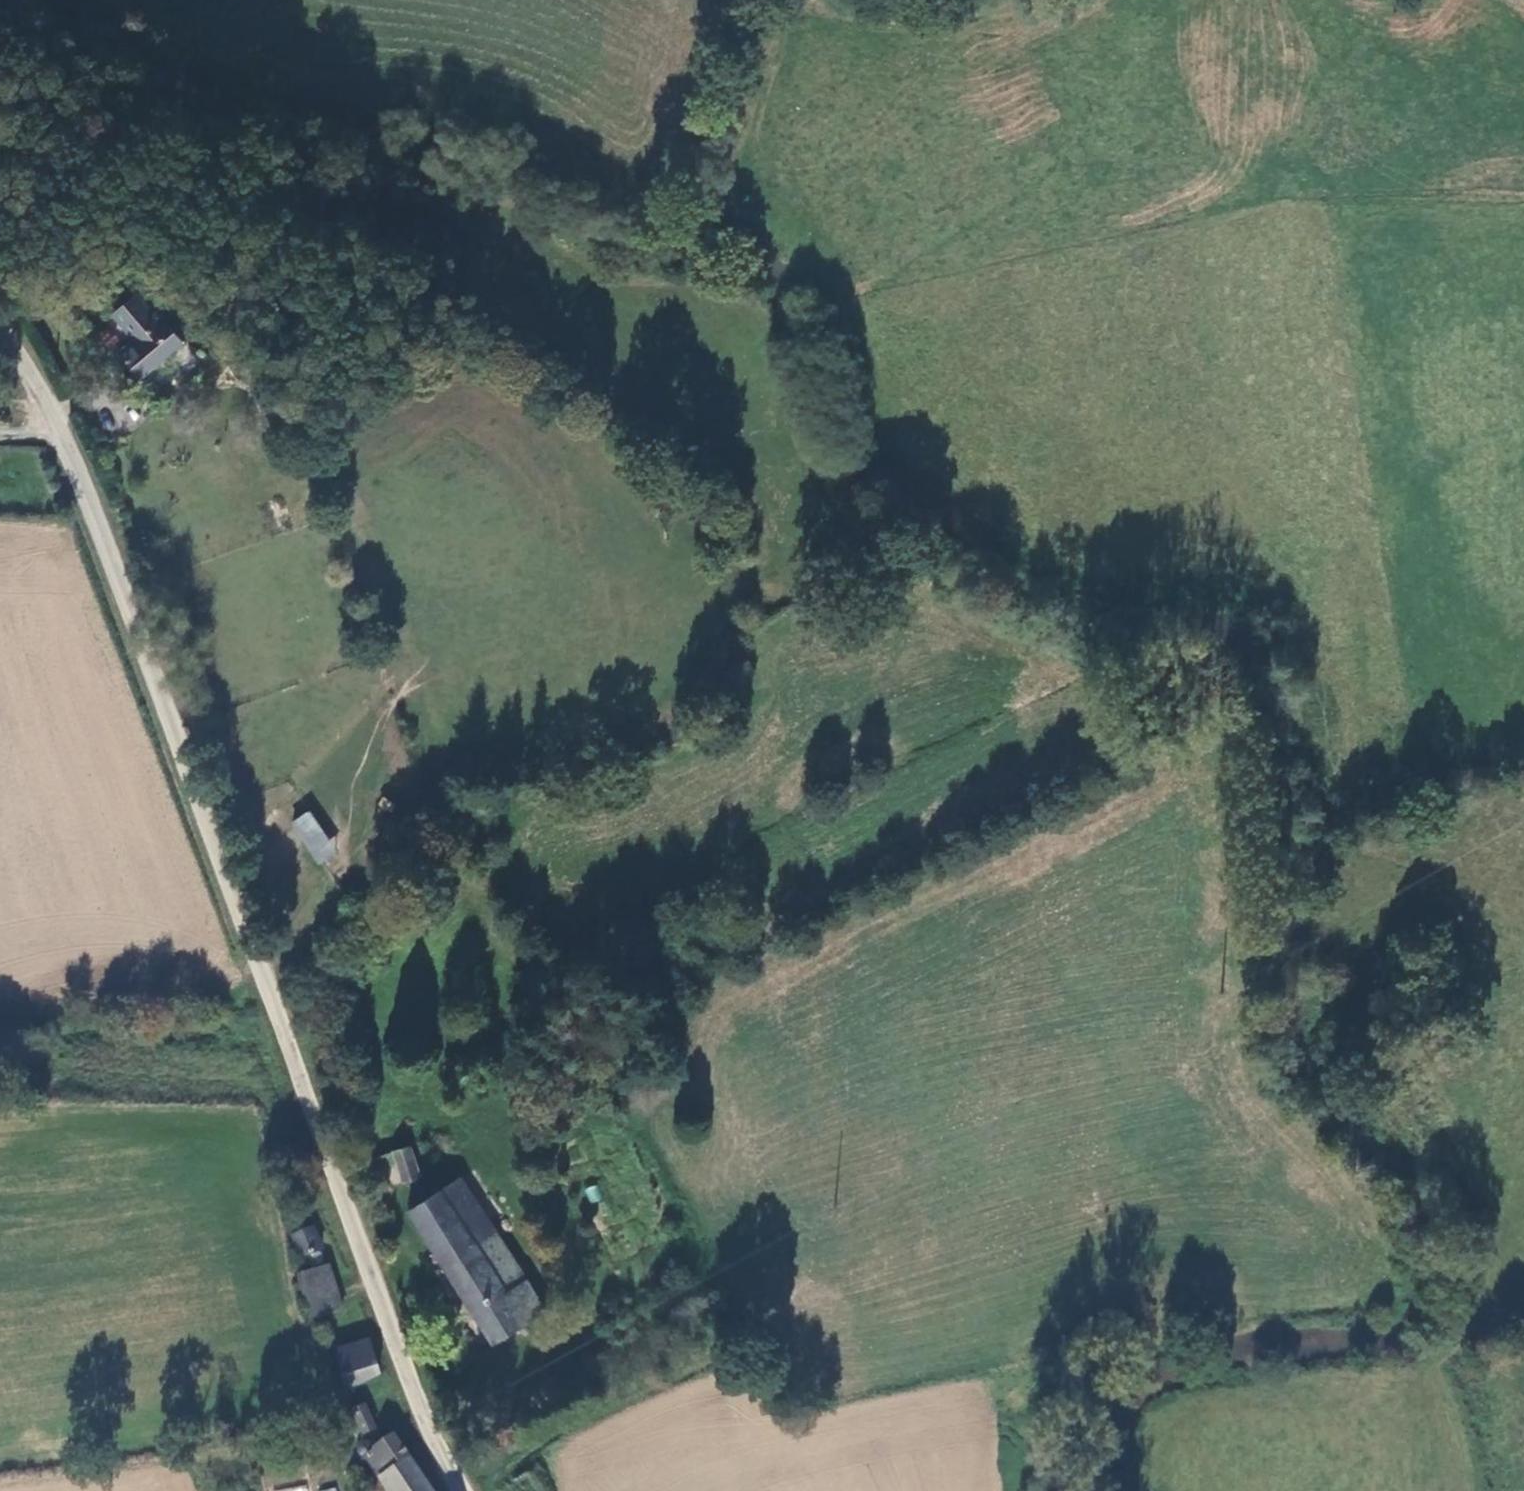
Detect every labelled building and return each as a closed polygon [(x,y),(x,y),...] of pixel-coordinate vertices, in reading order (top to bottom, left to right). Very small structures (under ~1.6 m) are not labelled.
[(168,330),(139,295),(115,315),(135,339),(116,356),(138,382),(187,340),(174,325),(168,330)] [(319,865),(336,853),(308,815),(292,826),(319,865)] [(402,1188),(417,1183),(406,1151),(390,1157),(402,1188)] [(495,1346),(545,1313),(468,1185),(416,1214),(495,1346)] [(281,1228),(294,1256),(318,1247),(305,1217),(281,1228)] [(297,1277),(309,1320),(344,1311),(332,1267),(297,1277)] [(346,1386),(379,1372),(359,1326),(332,1336),(346,1386)] [(362,1434),(377,1428),(366,1401),(351,1407),(362,1434)] [(395,1441),(369,1458),(378,1472),(368,1478),(377,1490),(426,1490),(395,1441)]
